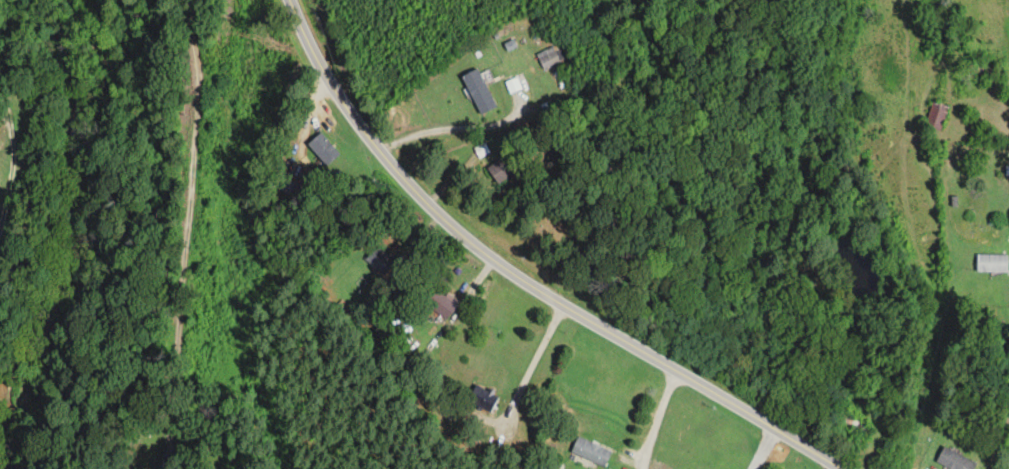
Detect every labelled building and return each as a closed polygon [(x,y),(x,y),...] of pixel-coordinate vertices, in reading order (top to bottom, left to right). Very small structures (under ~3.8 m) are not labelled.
[(537,53),(543,70),(560,64),(553,47),(537,53)] [(461,77),(481,115),(497,107),(477,69),(461,77)] [(940,130),(949,106),(934,101),(925,124),(940,130)] [(327,167),(340,155),(321,133),(308,145),(327,167)] [(487,168),(499,184),(518,170),(506,154),(487,168)] [(396,260),(377,245),(365,260),(384,275),(396,260)] [(1008,272),(1008,255),(977,255),(977,272),(1008,272)] [(457,305),(438,289),(425,304),(445,320),(457,305)] [(488,413),(499,400),(479,384),(468,397),(488,413)] [(599,468),(604,468),(612,451),(578,436),(570,456),(599,468)] [(942,447),(935,464),(949,468),(973,468),(977,460),(942,447)]
